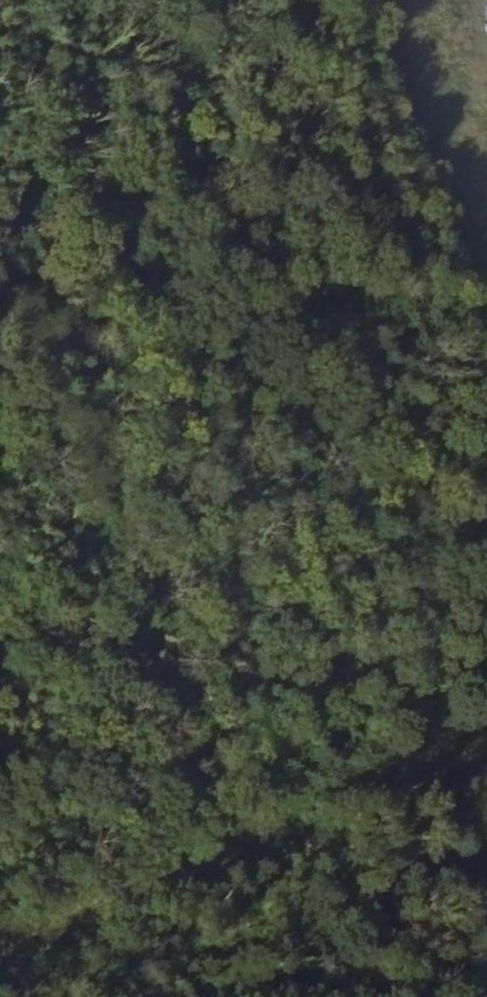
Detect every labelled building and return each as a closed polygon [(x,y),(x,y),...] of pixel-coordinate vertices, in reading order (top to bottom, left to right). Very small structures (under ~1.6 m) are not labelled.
[(479,27),(486,46),(486,24),(479,27)]
